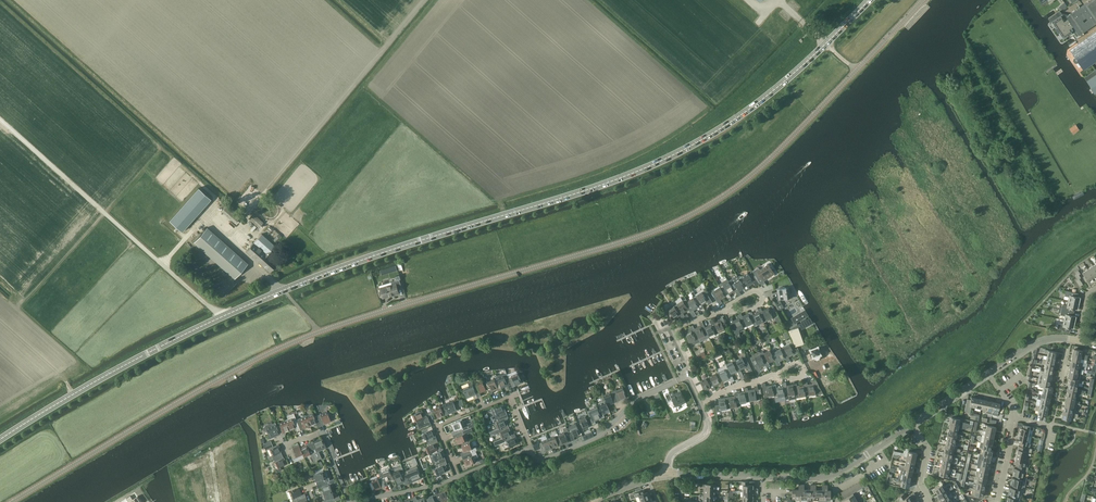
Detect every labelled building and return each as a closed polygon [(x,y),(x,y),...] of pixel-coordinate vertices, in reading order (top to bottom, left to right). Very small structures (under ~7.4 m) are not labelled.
[(1084,4),(1095,21),(1095,0),(1089,0),(1084,4)] [(1070,13),(1083,32),(1095,23),(1095,21),(1084,4),(1070,13)] [(1060,11),(1049,19),(1051,22),(1052,22),(1063,38),(1074,31),(1077,36),(1083,32),(1070,13),(1067,16),(1066,15),(1062,14),(1060,11)] [(1091,64),(1095,61),(1095,31),(1070,49),(1075,57),(1073,58),(1073,60),(1074,63),(1077,63),(1078,62),(1084,69),(1091,64)] [(1095,70),(1085,77),(1095,93),(1095,72),(1095,70)] [(169,220),(182,232),(211,199),(198,188),(169,220)] [(227,204),(221,211),(235,223),(241,216),(227,204)] [(253,213),(250,216),(248,218),(259,228),(263,222),(253,213)] [(207,228),(194,242),(234,278),(248,264),(207,228)] [(271,251),(275,246),(262,234),(253,243),(246,251),(269,272),(277,264),(269,257),(273,253),(271,251)] [(753,271),(752,272),(755,276),(755,275),(757,278),(761,276),(764,281),(775,274),(769,264),(760,270),(758,267),(753,271)] [(381,268),(382,273),(398,270),(397,265),(381,268)] [(1088,269),(1092,276),(1093,275),(1095,279),(1095,278),(1095,271),(1093,265),(1088,269)] [(1091,277),(1092,276),(1088,269),(1082,272),(1089,283),(1093,280),(1091,277)] [(748,273),(739,279),(744,286),(745,288),(747,291),(750,289),(748,286),(754,282),(756,285),(759,283),(754,276),(755,276),(752,272),(751,272),(753,276),(751,277),(748,273)] [(392,285),(380,288),(381,290),(380,291),(379,292),(380,295),(381,296),(382,295),(383,298),(389,296),(389,295),(393,294),(393,295),(399,293),(398,289),(402,288),(399,279),(391,282),(392,285)] [(731,297),(728,293),(734,289),(731,284),(729,281),(727,279),(718,284),(720,287),(725,294),(728,299),(731,297)] [(744,286),(739,279),(731,284),(734,289),(735,291),(735,292),(744,286)] [(717,300),(725,294),(720,287),(712,293),(717,300)] [(780,310),(784,308),(779,300),(793,298),(791,287),(784,288),(784,287),(779,288),(779,289),(778,289),(779,294),(778,294),(778,297),(776,297),(773,299),(777,305),(780,310)] [(713,302),(705,290),(696,296),(701,303),(707,299),(710,304),(713,302)] [(1065,290),(1064,296),(1069,297),(1068,301),(1079,303),(1080,297),(1078,297),(1078,296),(1076,296),(1077,293),(1075,292),(1072,292),(1065,290)] [(696,296),(688,301),(693,309),(696,306),(697,306),(698,306),(699,307),(700,309),(700,310),(704,308),(701,303),(696,296)] [(693,309),(688,301),(686,298),(677,304),(683,313),(688,309),(691,313),(694,311),(692,309),(693,309)] [(1062,306),(1059,306),(1059,309),(1073,312),(1074,309),(1075,309),(1078,310),(1079,303),(1068,301),(1067,305),(1062,304),(1062,306)] [(685,315),(683,313),(677,304),(668,310),(672,316),(671,317),(673,320),(678,317),(676,315),(679,313),(682,318),(685,316),(685,315)] [(761,307),(758,309),(760,314),(764,321),(773,317),(769,308),(763,311),(761,307)] [(1064,316),(1063,320),(1075,322),(1076,316),(1074,316),(1074,315),(1072,315),(1073,312),(1059,309),(1058,312),(1060,312),(1060,315),(1064,316)] [(808,315),(807,312),(805,310),(791,318),(795,324),(808,315)] [(754,326),(764,321),(760,314),(751,318),(753,323),(754,326)] [(721,322),(715,325),(719,333),(728,329),(722,315),(719,317),(721,322)] [(744,327),(753,323),(751,318),(750,315),(740,319),(744,327)] [(791,330),(790,331),(797,345),(803,342),(799,331),(814,322),(810,316),(798,324),(797,324),(791,328),(791,330)] [(739,330),(744,327),(740,319),(734,322),(732,317),(728,319),(735,332),(737,336),(739,335),(739,330)] [(712,326),(706,329),(708,334),(709,337),(710,337),(719,333),(715,325),(713,320),(710,321),(712,326)] [(1074,329),(1075,322),(1063,320),(1062,324),(1058,323),(1057,328),(1069,331),(1069,328),(1071,328),(1074,329)] [(700,326),(694,328),(699,339),(700,341),(709,337),(708,334),(706,329),(702,321),(699,323),(700,326)] [(792,326),(789,321),(783,324),(787,329),(792,326)] [(691,330),(685,333),(690,343),(691,343),(695,344),(700,341),(699,339),(694,328),(693,325),(690,327),(691,330)] [(791,353),(794,352),(790,344),(785,346),(781,348),(785,356),(786,358),(787,361),(790,360),(789,357),(791,356),(791,353)] [(822,355),(819,344),(808,348),(812,358),(822,355)] [(781,348),(772,353),(774,358),(778,366),(781,364),(780,361),(783,360),(782,358),(785,356),(781,348)] [(1072,353),(1072,354),(1087,357),(1088,355),(1082,353),(1083,350),(1074,348),(1073,353),(1072,353)] [(1048,352),(1047,356),(1056,358),(1057,354),(1056,353),(1057,352),(1045,349),(1044,352),(1048,352)] [(764,353),(763,351),(760,352),(766,365),(767,367),(770,365),(769,363),(772,361),(771,359),(774,358),(772,353),(770,350),(764,353)] [(763,366),(766,365),(760,352),(751,357),(752,359),(759,374),(759,373),(759,372),(761,371),(760,369),(761,366),(763,366)] [(1072,355),(1071,360),(1083,362),(1086,363),(1087,360),(1087,357),(1072,354),(1072,355)] [(754,374),(745,355),(736,360),(740,368),(742,367),(744,368),(745,367),(747,368),(751,376),(754,374)] [(736,360),(727,364),(731,374),(737,371),(741,379),(744,377),(740,368),(736,360)] [(1040,360),(1039,363),(1045,364),(1044,367),(1054,369),(1054,366),(1054,365),(1054,363),(1042,361),(1040,360)] [(1070,364),(1070,366),(1082,368),(1084,369),(1085,366),(1082,366),(1083,362),(1071,360),(1070,364)] [(731,382),(734,380),(731,374),(727,364),(717,369),(719,372),(723,381),(726,379),(726,378),(729,377),(731,382)] [(1070,367),(1069,371),(1080,374),(1082,368),(1070,366),(1069,367),(1070,367)] [(1079,380),(1079,379),(1080,374),(1069,371),(1068,376),(1067,376),(1067,377),(1070,378),(1079,380)] [(721,383),(722,386),(725,385),(723,381),(719,372),(710,376),(714,386),(721,383)] [(1040,372),(1039,378),(1051,381),(1052,377),(1051,376),(1052,375),(1040,372)] [(497,376),(498,379),(502,388),(508,385),(509,388),(512,387),(512,385),(509,378),(507,374),(504,375),(497,376)] [(512,377),(512,376),(509,378),(512,385),(515,384),(521,381),(522,383),(522,382),(521,380),(519,374),(512,377)] [(713,391),(716,389),(714,386),(710,376),(700,381),(705,391),(711,388),(713,391)] [(490,393),(490,394),(492,393),(492,392),(502,388),(498,379),(495,380),(488,383),(487,380),(487,379),(487,377),(486,377),(483,377),(490,393)] [(1037,384),(1041,384),(1049,386),(1050,385),(1050,384),(1051,381),(1039,378),(1037,384)] [(469,385),(463,388),(467,398),(471,397),(471,396),(473,395),(474,398),(478,397),(476,392),(473,386),(471,381),(468,382),(469,385)] [(803,382),(804,385),(806,396),(816,394),(823,393),(818,384),(814,385),(814,383),(811,384),(807,384),(807,381),(803,382)] [(476,385),(473,386),(476,392),(485,389),(486,391),(483,382),(476,384),(476,385)] [(786,382),(782,382),(783,385),(785,396),(786,399),(789,398),(789,399),(796,398),(793,384),(790,384),(790,385),(787,386),(786,382)] [(774,395),(775,398),(785,396),(783,385),(780,386),(780,387),(777,388),(776,383),(772,384),(773,386),(774,395)] [(797,383),(793,384),(796,398),(806,396),(804,385),(797,386),(797,383)] [(1068,388),(1067,389),(1082,392),(1083,390),(1077,389),(1078,385),(1069,383),(1068,388)] [(1040,387),(1043,387),(1043,391),(1052,393),(1053,389),(1052,388),(1052,387),(1049,386),(1041,384),(1040,387)] [(764,397),(774,395),(773,386),(763,388),(764,397)] [(623,387),(614,391),(618,401),(627,397),(626,395),(624,389),(623,387)] [(741,392),(738,392),(740,403),(750,401),(748,390),(748,387),(744,388),(745,393),(742,394),(741,392)] [(758,389),(755,389),(748,390),(750,401),(760,400),(759,394),(761,393),(761,389),(758,389)] [(1068,390),(1067,395),(1076,397),(1078,397),(1079,394),(1082,395),(1082,392),(1067,389),(1067,390),(1068,390)] [(608,405),(618,401),(614,391),(603,395),(606,401),(608,405)] [(669,393),(665,395),(669,402),(670,405),(672,406),(675,405),(675,407),(677,406),(678,406),(680,405),(681,405),(682,405),(683,404),(685,403),(686,402),(685,400),(681,391),(675,394),(671,396),(669,393)] [(735,396),(728,397),(730,408),(741,406),(740,403),(738,392),(735,393),(735,396)] [(1075,400),(1076,397),(1067,395),(1066,399),(1065,399),(1065,401),(1077,403),(1079,404),(1079,402),(1078,401),(1075,400)] [(1050,400),(1050,398),(1038,396),(1038,398),(1041,399),(1040,402),(1049,404),(1050,401),(1050,400)] [(721,410),(730,408),(728,397),(725,398),(726,400),(719,401),(719,405),(715,405),(717,414),(721,414),(721,410)] [(970,406),(975,408),(977,398),(971,397),(971,400),(967,399),(965,411),(970,412),(971,408),(970,406)] [(453,400),(443,404),(444,405),(444,406),(447,412),(453,410),(454,412),(457,410),(453,400)] [(601,408),(598,409),(601,416),(601,418),(605,417),(603,412),(605,411),(606,413),(610,411),(609,409),(608,405),(606,401),(599,404),(601,408)] [(986,413),(992,414),(995,402),(989,401),(987,410),(986,413)] [(1065,402),(1064,406),(1076,409),(1077,403),(1065,401),(1065,402)] [(1000,403),(995,402),(992,414),(998,415),(1000,403)] [(490,417),(491,420),(507,414),(505,410),(504,411),(501,405),(503,404),(491,409),(493,415),(490,417)] [(440,405),(433,408),(434,410),(437,416),(438,418),(437,416),(443,414),(444,416),(447,414),(447,412),(444,406),(444,405),(441,406),(440,405)] [(1075,413),(1076,409),(1064,406),(1063,411),(1062,412),(1077,415),(1078,414),(1075,413)] [(1048,412),(1047,411),(1047,410),(1036,407),(1035,410),(1038,411),(1038,414),(1047,416),(1048,412)] [(598,409),(588,413),(589,416),(592,423),(593,424),(596,423),(594,419),(601,416),(598,409)] [(327,423),(331,421),(327,410),(326,410),(327,412),(321,414),(320,413),(320,414),(317,416),(321,425),(325,424),(324,423),(327,423)] [(422,411),(414,414),(420,429),(431,424),(428,416),(425,417),(422,411)] [(294,413),(286,416),(288,421),(286,422),(289,430),(295,427),(297,431),(300,430),(296,420),(294,413)] [(317,426),(321,425),(317,416),(314,417),(312,413),(312,414),(306,416),(310,426),(316,423),(317,426)] [(508,417),(507,414),(491,420),(485,422),(486,426),(492,423),(496,425),(497,429),(505,426),(508,425),(506,421),(505,421),(505,419),(505,418),(508,417)] [(299,418),(299,419),(296,420),(300,430),(310,426),(306,416),(306,415),(306,416),(300,419),(299,418)] [(586,416),(579,419),(582,427),(592,423),(589,416),(586,417),(586,416)] [(950,422),(950,423),(967,426),(972,428),(972,425),(968,424),(969,423),(962,422),(962,418),(961,418),(955,417),(955,418),(952,417),(951,422),(950,422)] [(455,430),(452,431),(453,435),(471,427),(474,426),(472,421),(465,425),(462,420),(461,420),(452,424),(453,424),(455,430)] [(286,422),(276,426),(281,437),(284,436),(283,432),(289,430),(286,422)] [(276,435),(277,438),(281,437),(276,426),(275,423),(264,427),(264,428),(263,429),(264,430),(265,430),(266,431),(267,430),(270,438),(276,435)] [(570,427),(567,428),(568,431),(571,439),(574,437),(574,436),(580,434),(580,432),(576,424),(570,426),(570,427)] [(983,428),(983,430),(995,433),(995,432),(995,431),(996,427),(987,425),(986,428),(983,428)] [(1023,425),(1023,427),(1019,427),(1018,434),(1029,436),(1030,429),(1033,430),(1034,427),(1023,425)] [(507,429),(506,429),(505,426),(497,429),(490,432),(491,435),(493,434),(494,435),(497,433),(500,435),(501,438),(502,439),(509,435),(507,429)] [(457,445),(460,443),(466,441),(467,440),(465,434),(465,433),(466,434),(473,431),(471,427),(453,435),(455,438),(456,437),(459,444),(457,444),(457,445)] [(564,432),(558,435),(559,436),(561,443),(562,444),(572,440),(571,439),(568,431),(567,428),(563,430),(564,432)] [(425,440),(426,439),(428,443),(433,440),(437,439),(433,429),(429,431),(423,433),(425,440)] [(957,434),(958,430),(949,429),(948,433),(947,434),(960,437),(960,434),(957,434)] [(995,434),(995,433),(983,430),(982,432),(985,433),(985,436),(993,438),(994,434),(995,434)] [(501,438),(493,441),(495,445),(505,441),(506,440),(509,447),(518,443),(514,433),(509,435),(502,439),(501,438)] [(1019,444),(1030,447),(1030,444),(1032,437),(1029,436),(1018,434),(1016,441),(1020,441),(1019,444)] [(556,437),(549,440),(552,448),(559,446),(558,444),(561,443),(559,436),(558,435),(555,436),(556,437)] [(312,442),(309,444),(317,460),(322,458),(318,451),(326,447),(321,438),(319,439),(312,442)] [(437,450),(433,440),(428,443),(429,446),(426,447),(429,453),(437,450)] [(542,442),(539,443),(541,448),(541,449),(541,450),(541,451),(541,452),(542,452),(542,453),(543,453),(544,453),(545,452),(546,451),(552,448),(549,440),(542,442)] [(955,445),(955,442),(947,440),(946,445),(945,445),(945,446),(957,448),(958,446),(955,445)] [(220,443),(217,444),(217,448),(218,451),(226,450),(231,449),(237,448),(236,441),(232,441),(230,442),(230,443),(226,443),(225,442),(221,443),(220,443)] [(470,442),(467,443),(466,441),(460,443),(461,446),(462,446),(463,449),(464,451),(461,452),(461,453),(462,456),(477,449),(476,447),(474,448),(471,441),(470,442)] [(992,445),(992,444),(980,442),(979,447),(981,448),(991,450),(992,445)] [(317,462),(317,460),(309,444),(300,448),(303,455),(304,458),(311,455),(314,463),(317,462)] [(272,455),(269,457),(270,460),(274,459),(282,455),(280,452),(282,451),(278,445),(269,449),(272,455)] [(289,449),(293,459),(303,455),(300,448),(299,445),(289,449)] [(1018,449),(1017,455),(1027,457),(1028,451),(1031,452),(1032,448),(1019,446),(1018,449)] [(902,456),(916,459),(916,458),(917,453),(908,451),(909,449),(905,448),(904,453),(894,451),(893,454),(902,456)] [(981,448),(980,453),(992,456),(992,455),(993,450),(991,450),(981,448)] [(477,450),(477,449),(462,456),(463,459),(464,459),(466,465),(466,466),(477,461),(476,461),(474,458),(477,457),(478,456),(476,450),(477,450)] [(442,451),(442,450),(433,454),(430,455),(434,465),(441,462),(440,459),(444,457),(441,451),(442,451)] [(952,457),(953,453),(944,452),(943,456),(942,457),(957,460),(958,458),(952,457)] [(992,457),(992,456),(980,453),(980,454),(979,455),(978,459),(991,462),(992,457)] [(235,454),(223,456),(224,463),(226,462),(226,466),(239,464),(239,463),(239,460),(236,460),(235,454)] [(275,461),(273,462),(276,469),(277,472),(282,470),(280,467),(286,464),(282,455),(274,459),(275,461)] [(1015,464),(1019,465),(1026,467),(1027,463),(1026,462),(1027,457),(1017,455),(1015,461),(1016,461),(1015,464)] [(916,460),(916,459),(902,456),(901,458),(906,459),(905,462),(914,464),(915,460),(916,460)] [(183,462),(184,469),(203,466),(202,459),(199,459),(197,459),(193,460),(194,461),(190,462),(189,461),(187,461),(183,462)] [(974,464),(978,465),(990,468),(990,466),(991,462),(978,459),(977,462),(975,462),(974,464)] [(447,464),(445,460),(441,462),(434,465),(438,475),(447,471),(445,467),(446,467),(445,464),(447,464)] [(940,467),(940,469),(952,471),(955,472),(956,469),(950,468),(950,465),(942,463),(941,468),(940,467)] [(227,469),(225,469),(226,476),(238,474),(237,468),(240,468),(240,467),(239,464),(226,466),(227,469)] [(394,476),(398,484),(408,480),(404,472),(401,465),(392,469),(394,476)] [(989,469),(990,468),(978,465),(977,467),(980,468),(979,471),(988,473),(989,469)] [(1014,468),(1013,474),(1017,475),(1025,477),(1025,476),(1023,476),(1024,473),(1027,474),(1028,467),(1026,467),(1019,465),(1018,468),(1014,468)] [(417,467),(404,472),(408,480),(409,483),(422,478),(417,467)] [(913,471),(913,470),(901,467),(899,467),(899,469),(901,470),(900,473),(912,476),(913,471)] [(389,469),(379,473),(381,477),(385,486),(388,485),(387,482),(388,481),(393,479),(393,477),(389,469)] [(324,471),(313,475),(316,482),(321,480),(322,483),(330,480),(329,477),(326,478),(324,471)] [(976,471),(975,476),(987,479),(987,478),(988,473),(979,471),(976,471)] [(189,480),(186,480),(186,481),(187,484),(187,485),(200,483),(200,482),(200,479),(201,479),(200,472),(188,474),(189,480)] [(900,473),(899,479),(911,481),(911,480),(912,476),(900,473)] [(1010,484),(1015,485),(1022,486),(1023,486),(1021,486),(1022,480),(1024,480),(1025,477),(1017,475),(1016,478),(1012,477),(1010,484)] [(987,480),(987,479),(975,476),(974,479),(977,479),(977,483),(985,485),(987,480)] [(378,479),(371,482),(375,491),(375,490),(385,486),(381,477),(378,478),(378,479)] [(229,484),(227,484),(228,491),(240,489),(239,483),(242,483),(242,482),(242,479),(241,478),(228,480),(229,484)] [(323,486),(321,487),(323,493),(333,490),(331,484),(335,482),(334,479),(330,480),(322,483),(323,485),(324,485),(325,486),(323,486)] [(911,482),(911,481),(899,479),(896,479),(896,481),(901,482),(900,485),(909,487),(910,482),(911,482)] [(742,489),(742,491),(758,491),(758,488),(754,488),(754,485),(749,485),(749,482),(739,481),(739,485),(743,485),(743,489),(742,489)] [(985,489),(984,489),(985,485),(977,483),(973,482),(973,483),(972,484),(973,485),(973,488),(985,490),(985,489)] [(800,501),(801,501),(802,484),(799,484),(799,489),(792,489),(792,499),(800,499),(800,501)] [(940,485),(935,488),(937,493),(937,494),(951,486),(950,484),(949,484),(944,487),(942,484),(940,485)] [(1008,493),(1012,494),(1020,496),(1019,495),(1020,490),(1022,490),(1022,486),(1015,485),(1014,488),(1010,487),(1008,493)] [(951,486),(937,494),(938,495),(941,499),(948,494),(951,493),(949,490),(952,488),(951,486)] [(201,487),(188,489),(188,490),(188,493),(191,493),(192,499),(204,497),(203,490),(201,491),(201,487)] [(984,492),(985,490),(973,488),(969,487),(969,490),(972,490),(971,494),(983,496),(984,491),(984,492)] [(293,501),(294,501),(302,498),(305,497),(304,494),(301,495),(299,488),(290,491),(293,498),(291,498),(292,501),(293,501)] [(240,489),(228,491),(229,497),(231,497),(231,500),(231,501),(245,499),(244,498),(244,495),(244,494),(241,495),(240,489)] [(436,493),(436,494),(439,501),(442,501),(443,501),(448,499),(449,498),(446,489),(445,489),(446,491),(440,494),(439,492),(436,493)] [(333,490),(323,493),(325,498),(325,497),(326,500),(322,501),(323,501),(332,501),(333,501),(332,498),(335,497),(333,490)] [(630,495),(631,499),(639,496),(641,501),(650,498),(648,492),(645,493),(644,490),(630,495)] [(840,501),(841,501),(845,501),(846,501),(851,501),(856,499),(856,498),(854,495),(855,494),(855,493),(853,494),(840,501)] [(900,501),(910,501),(912,501),(910,498),(915,495),(914,493),(907,497),(905,493),(897,497),(900,501)] [(436,494),(427,498),(428,501),(439,501),(436,494)]
